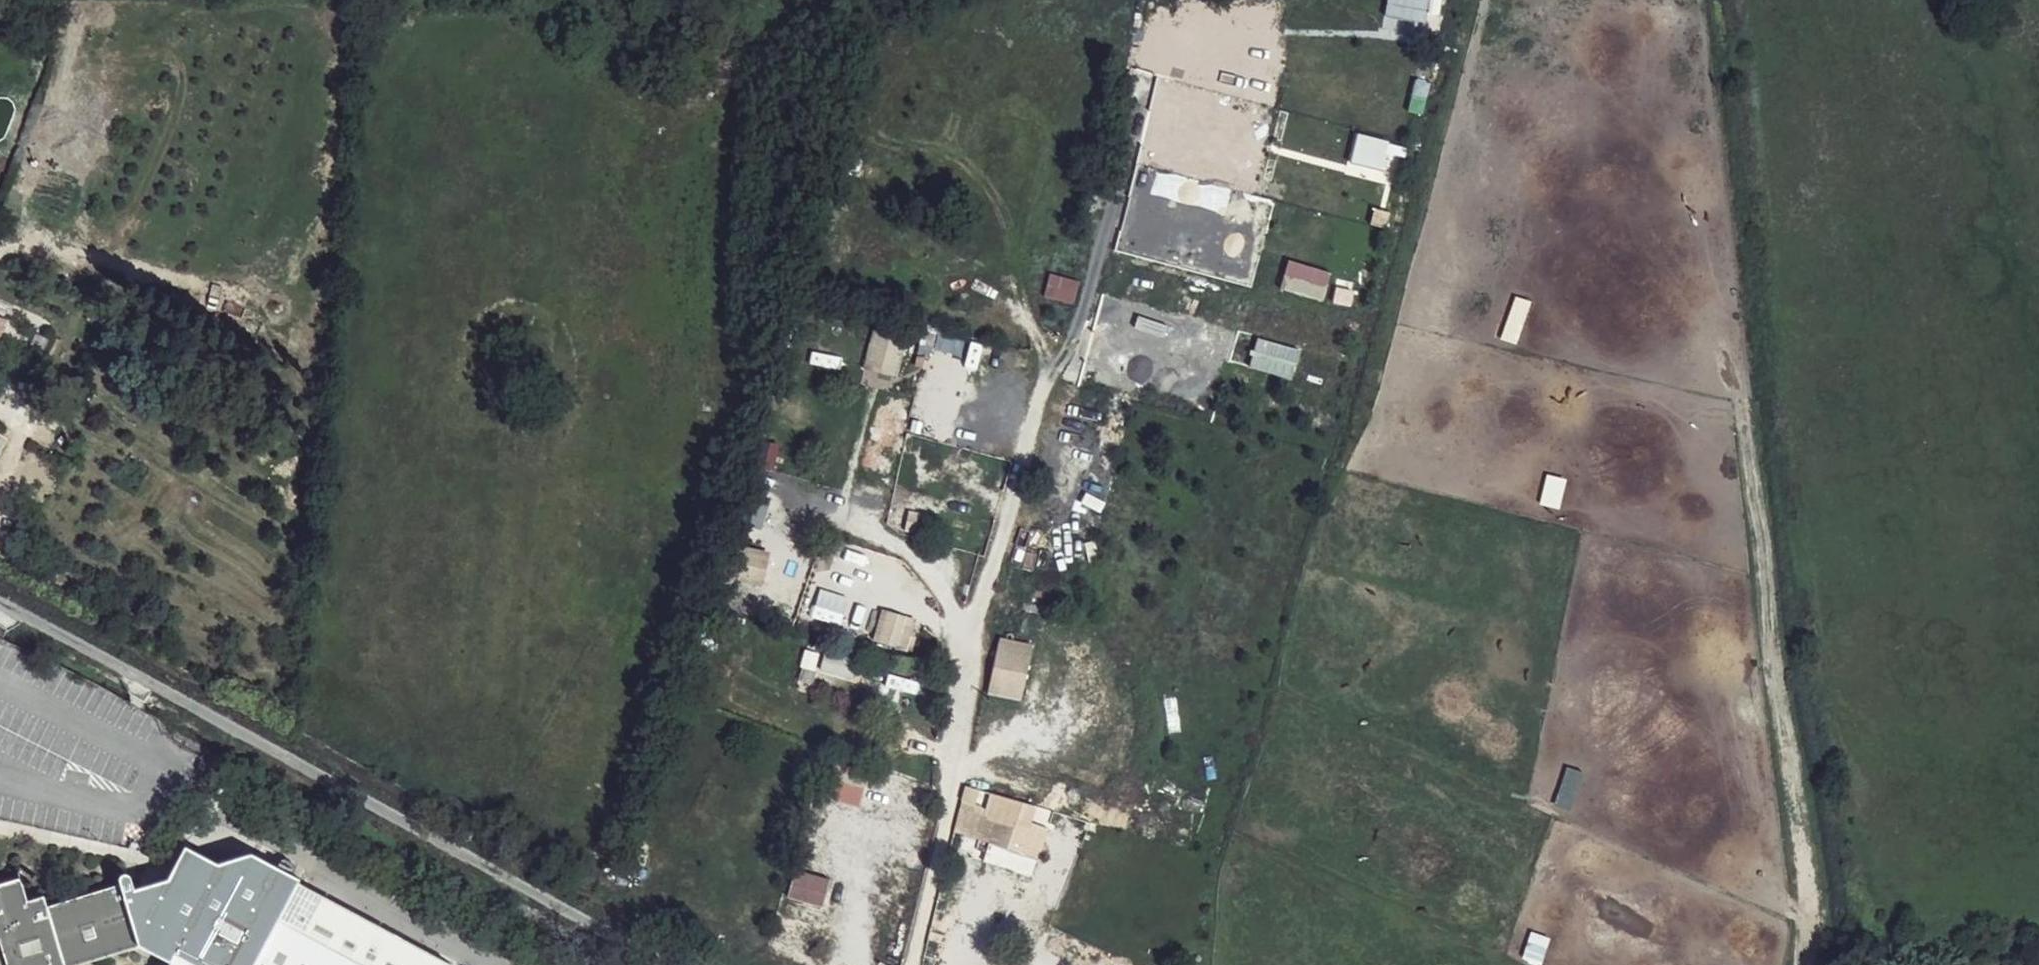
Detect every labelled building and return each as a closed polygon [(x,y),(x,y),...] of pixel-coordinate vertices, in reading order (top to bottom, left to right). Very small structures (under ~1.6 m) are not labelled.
[(0,309),(0,321),(9,325),(12,315),(0,309)] [(3,340),(9,325),(0,321),(0,338),(3,340)] [(898,378),(906,335),(869,329),(862,371),(898,378)] [(734,582),(760,589),(769,555),(743,548),(734,582)] [(874,641),(906,651),(915,621),(883,611),(874,641)] [(1032,649),(1002,642),(996,666),(1025,674),(1032,649)] [(1025,674),(996,666),(988,691),(1019,699),(1025,674)] [(976,839),(1040,855),(1048,821),(1032,817),(1036,799),(988,788),(976,839)] [(81,954),(136,938),(140,933),(166,948),(157,964),(447,964),(452,953),(369,908),(299,870),(300,862),(248,836),(216,846),(182,829),(162,864),(133,873),(131,865),(127,858),(124,857),(118,858),(116,860),(116,865),(117,874),(47,895),(43,885),(26,890),(20,868),(16,869),(0,874),(0,964),(42,964),(81,954)] [(794,864),(786,893),(822,902),(829,872),(794,864)]
